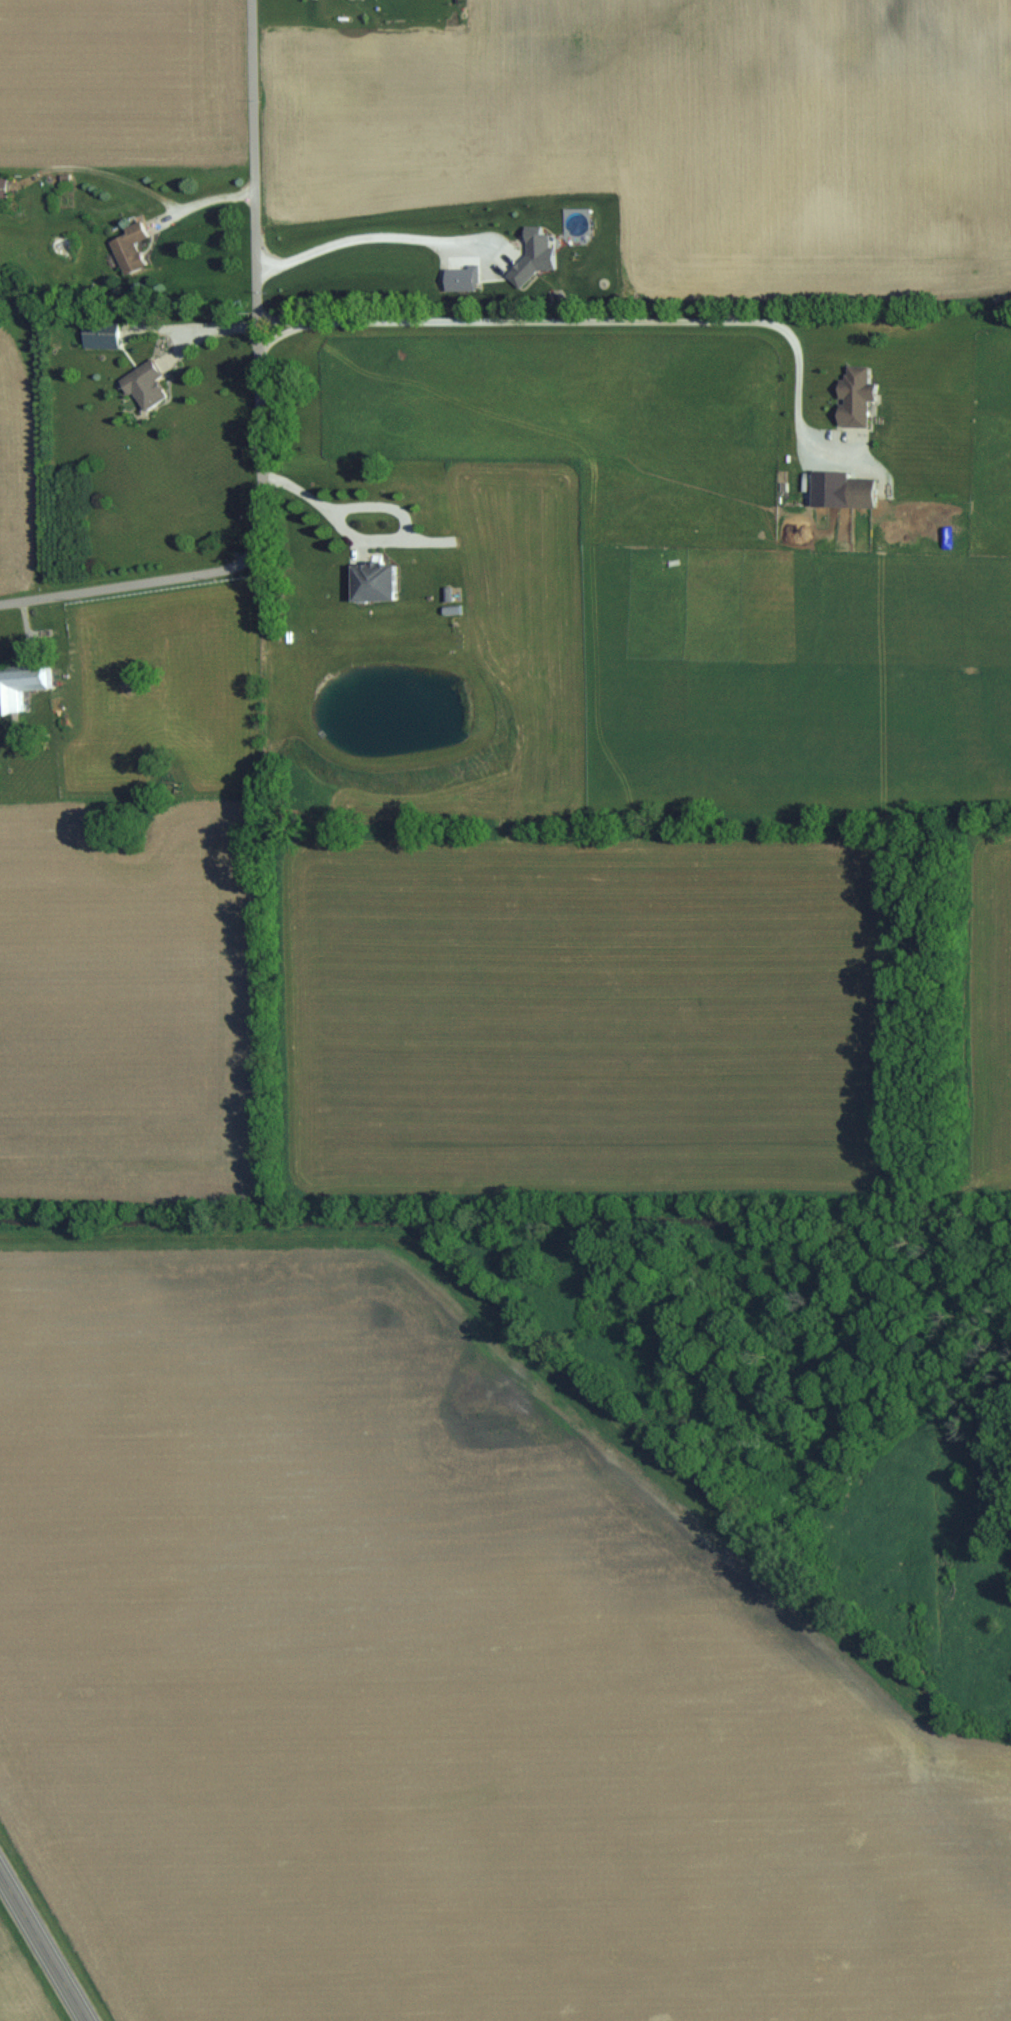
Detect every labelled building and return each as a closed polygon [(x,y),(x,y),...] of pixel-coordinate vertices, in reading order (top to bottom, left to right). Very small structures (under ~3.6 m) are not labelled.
[(0,177),(0,199),(8,199),(8,177),(0,177)] [(124,275),(146,266),(137,242),(148,238),(141,221),(123,228),(125,233),(110,239),(124,275)] [(117,348),(117,322),(84,322),(84,348),(117,348)] [(162,375),(152,358),(121,378),(143,412),(167,397),(156,378),(162,375)] [(868,399),(876,399),(876,383),(869,382),(869,366),(847,366),(847,379),(839,379),(839,425),(867,426),(868,399)] [(875,505),(875,477),(847,477),(847,505),(875,505)] [(353,563),(354,600),(397,599),(396,562),(353,563)] [(50,687),(49,664),(0,667),(0,712),(23,711),(21,689),(50,687)]
